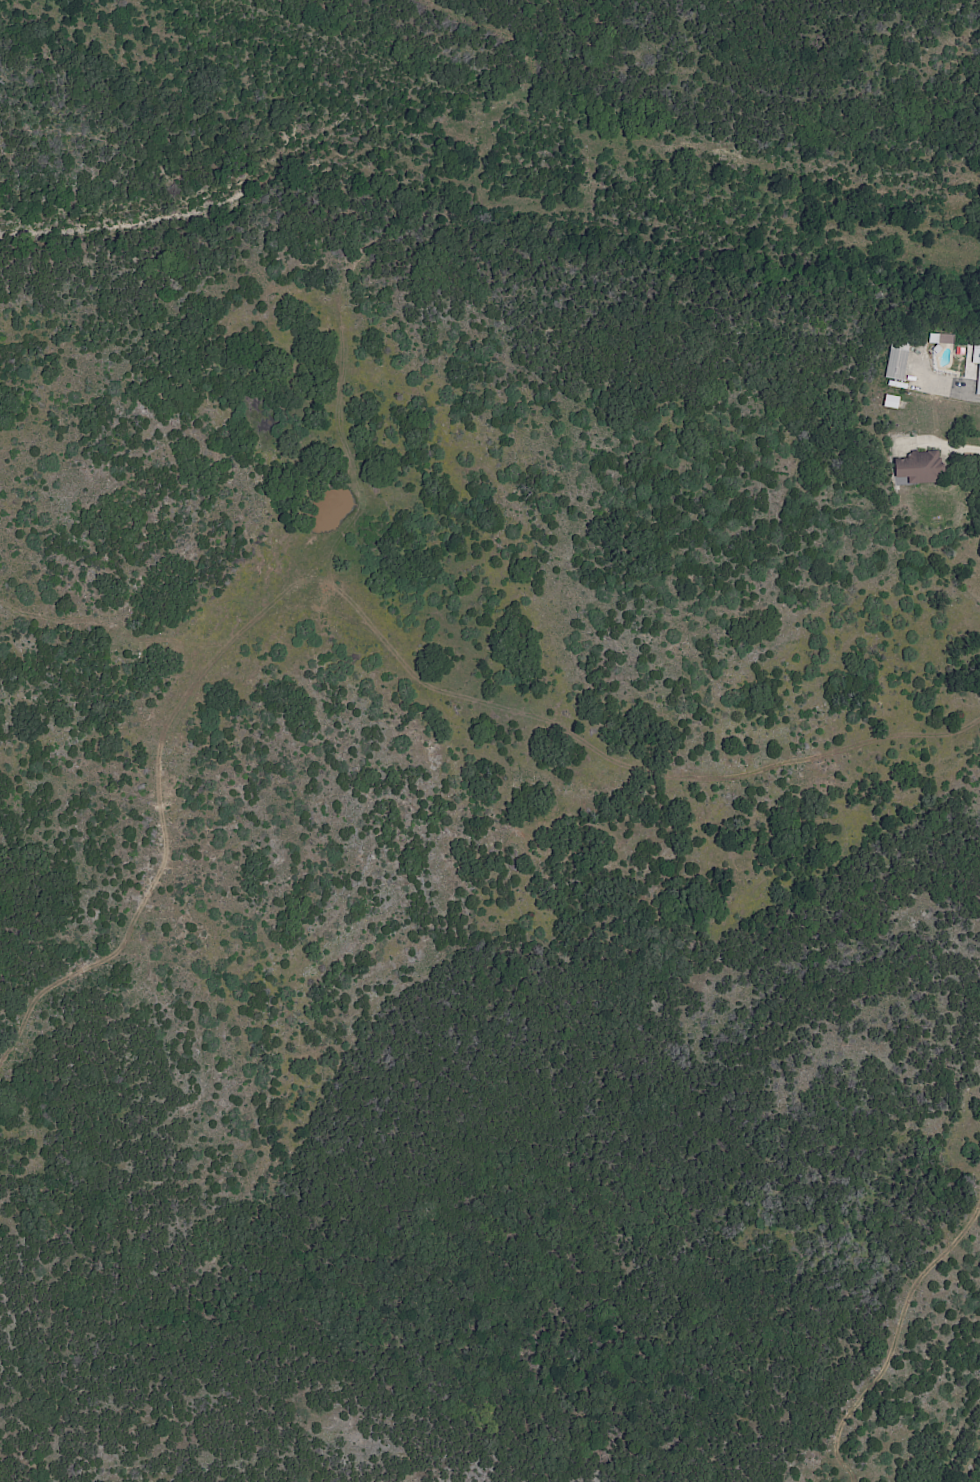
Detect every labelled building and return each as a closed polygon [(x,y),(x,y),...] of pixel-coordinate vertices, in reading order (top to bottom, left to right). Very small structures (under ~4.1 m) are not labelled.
[(908,352),(890,348),(885,377),(903,381),(908,352)]
